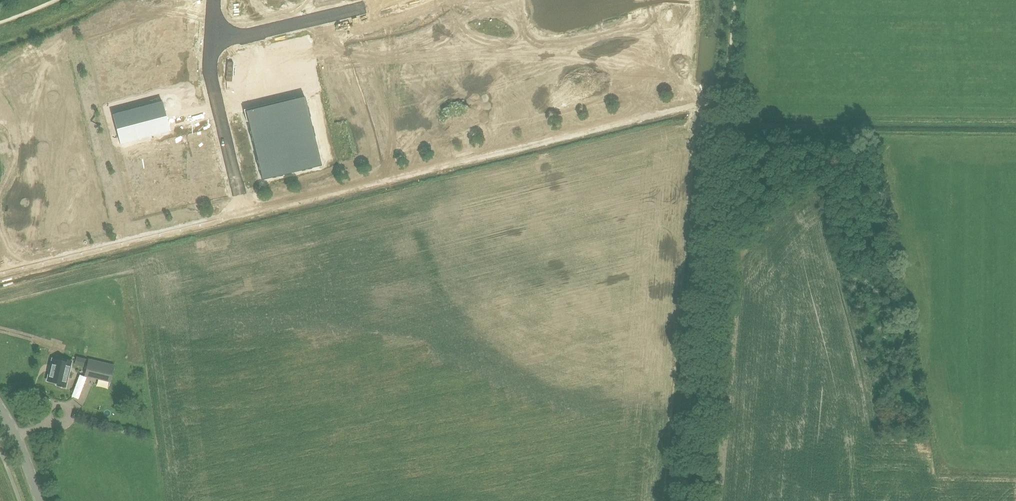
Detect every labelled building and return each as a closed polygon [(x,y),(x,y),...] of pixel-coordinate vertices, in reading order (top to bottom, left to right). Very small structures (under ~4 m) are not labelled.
[(321,165),(305,96),(245,110),(262,180),(321,165)] [(162,99),(112,112),(120,142),(170,129),(162,99)] [(63,361),(53,359),(48,380),(58,382),(58,384),(66,386),(72,361),(63,359),(63,361)] [(89,359),(85,373),(111,379),(114,365),(89,359)]
